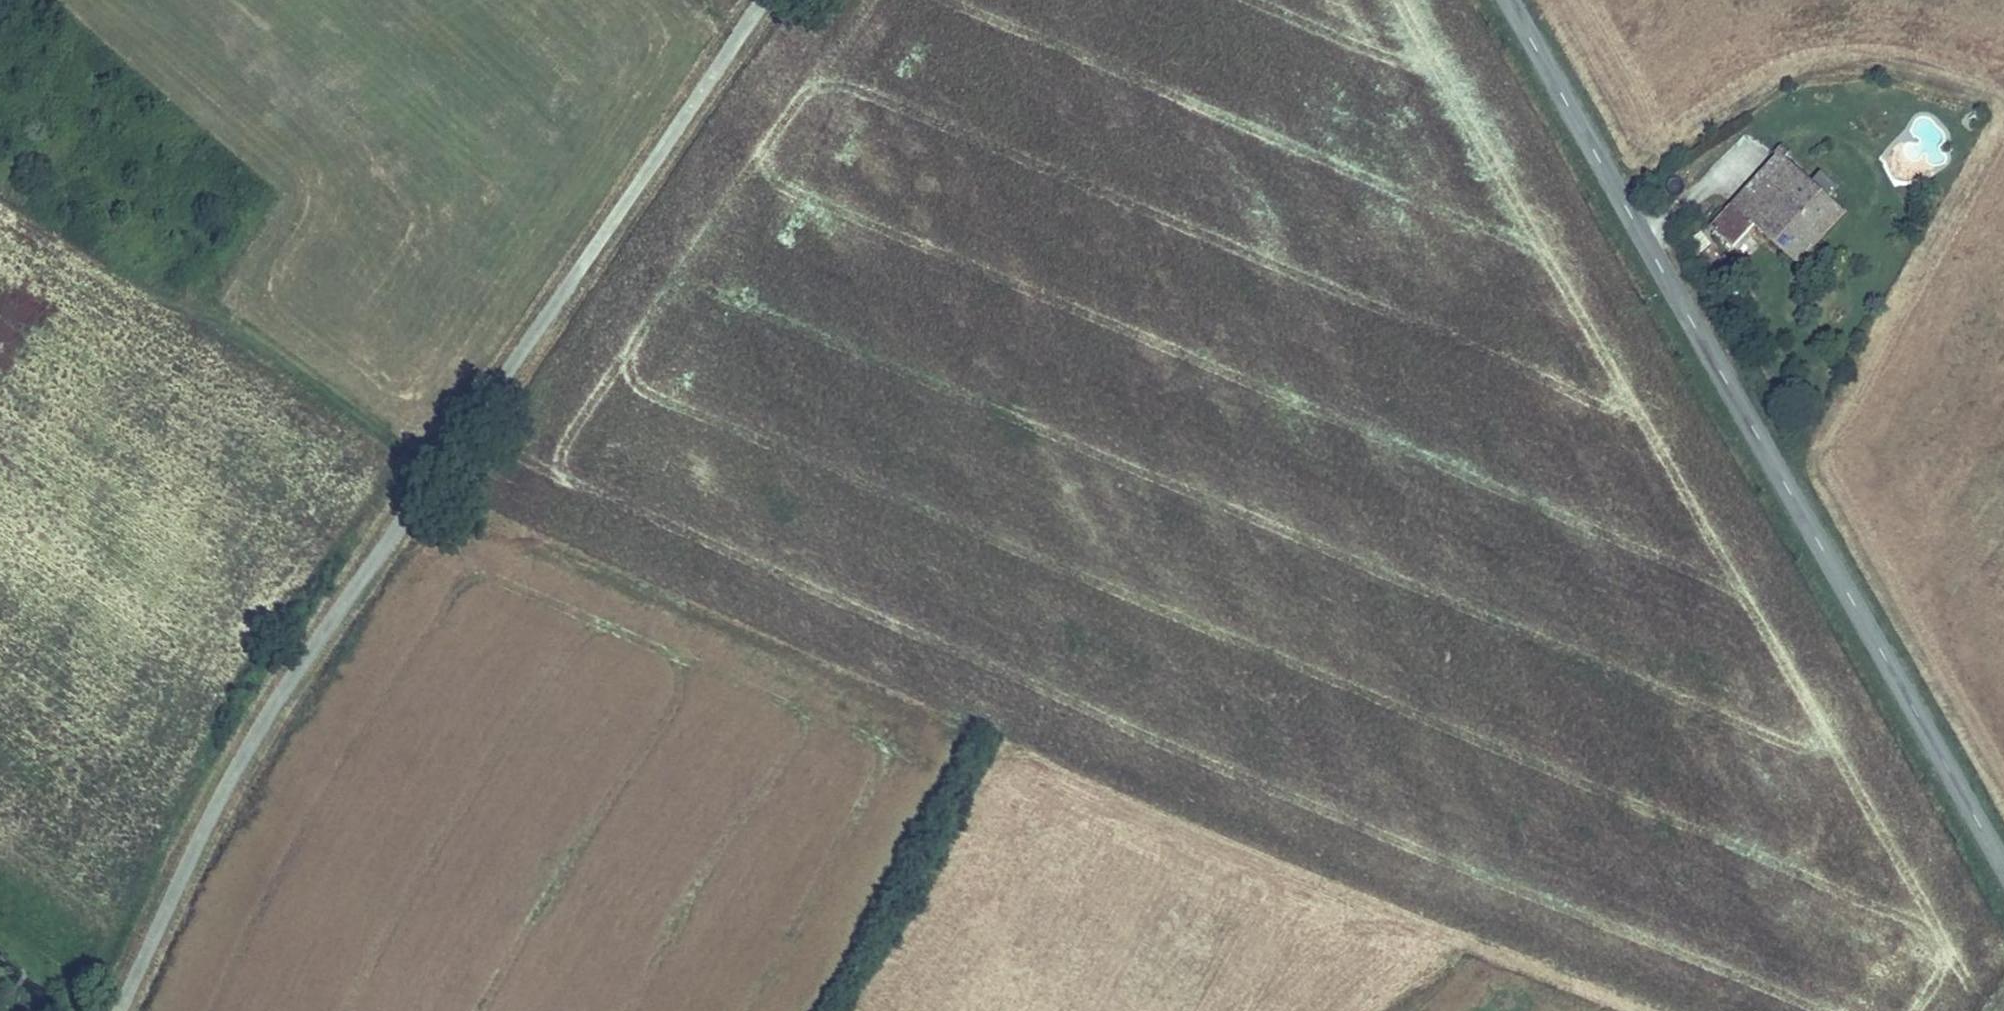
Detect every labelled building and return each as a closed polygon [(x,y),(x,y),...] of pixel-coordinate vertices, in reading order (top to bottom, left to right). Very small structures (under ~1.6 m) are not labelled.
[(1743,215),(1790,168),(1775,153),(1728,198),(1743,215)] [(1790,168),(1743,215),(1786,259),(1833,212),(1790,168)] [(1743,215),(1728,198),(1705,221),(1720,237),(1743,215)]
